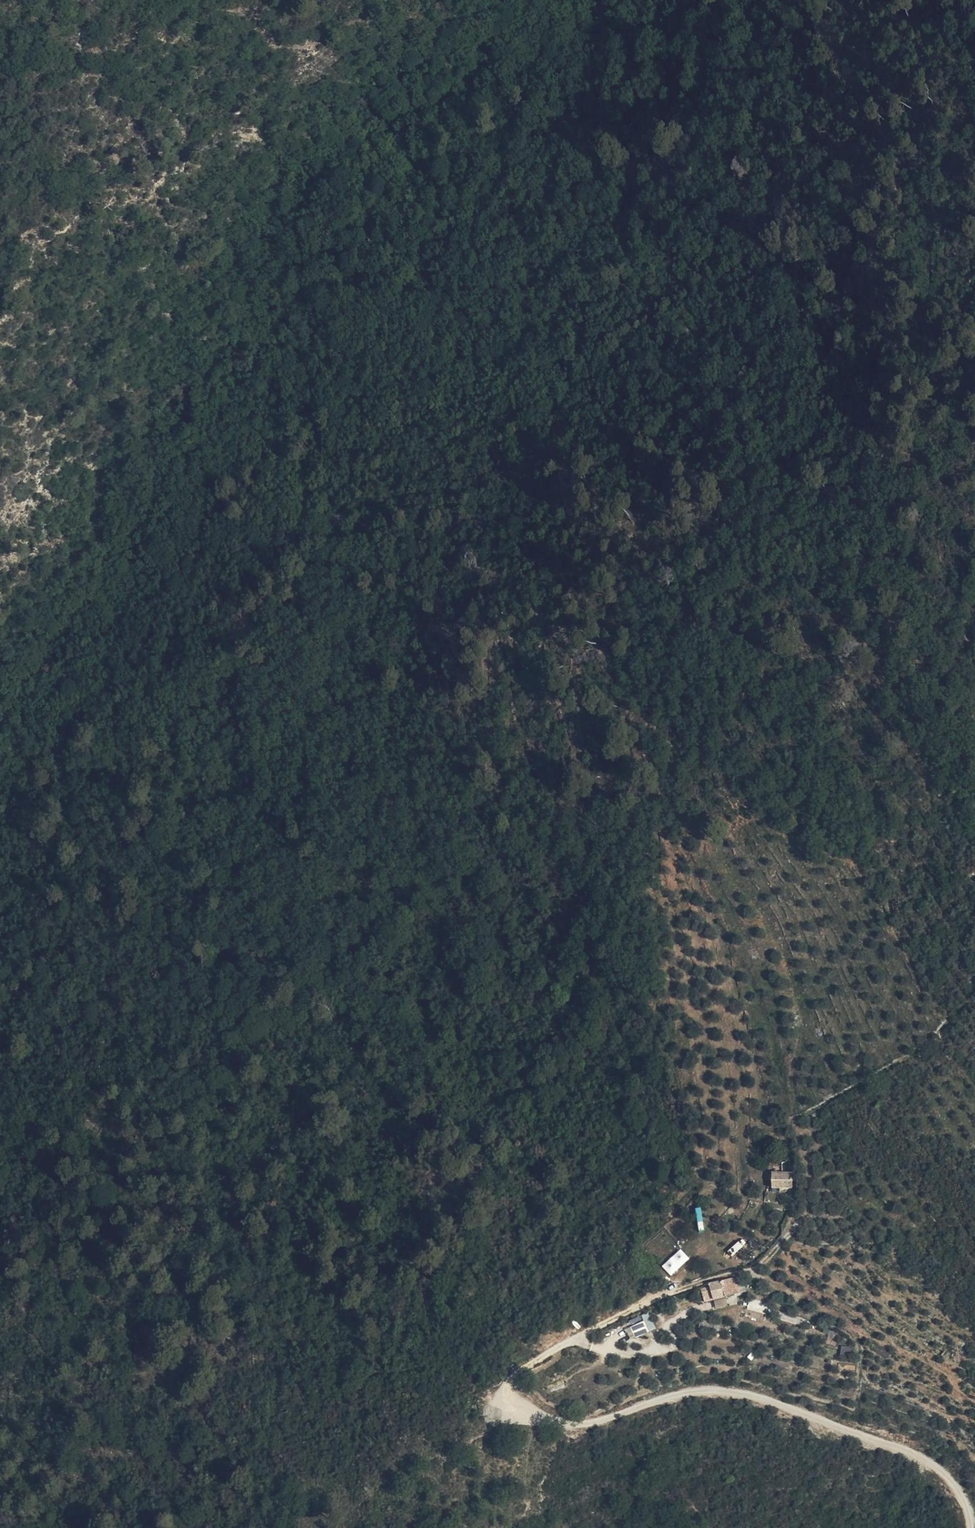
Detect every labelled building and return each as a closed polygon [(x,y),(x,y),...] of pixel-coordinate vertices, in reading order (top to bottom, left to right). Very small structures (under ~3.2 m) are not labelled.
[(770,1171),(771,1189),(791,1188),(791,1171),(770,1171)] [(661,1266),(670,1276),(689,1259),(680,1249),(661,1266)] [(747,1274),(742,1276),(746,1289),(751,1288),(747,1274)] [(742,1276),(715,1283),(717,1289),(720,1297),(746,1289),(742,1276)] [(720,1297),(717,1289),(709,1291),(712,1300),(720,1297)] [(713,1300),(715,1309),(728,1306),(726,1298),(713,1300)] [(638,1319),(641,1325),(657,1318),(654,1311),(638,1319)] [(840,1346),(839,1359),(850,1360),(851,1347),(840,1346)]
